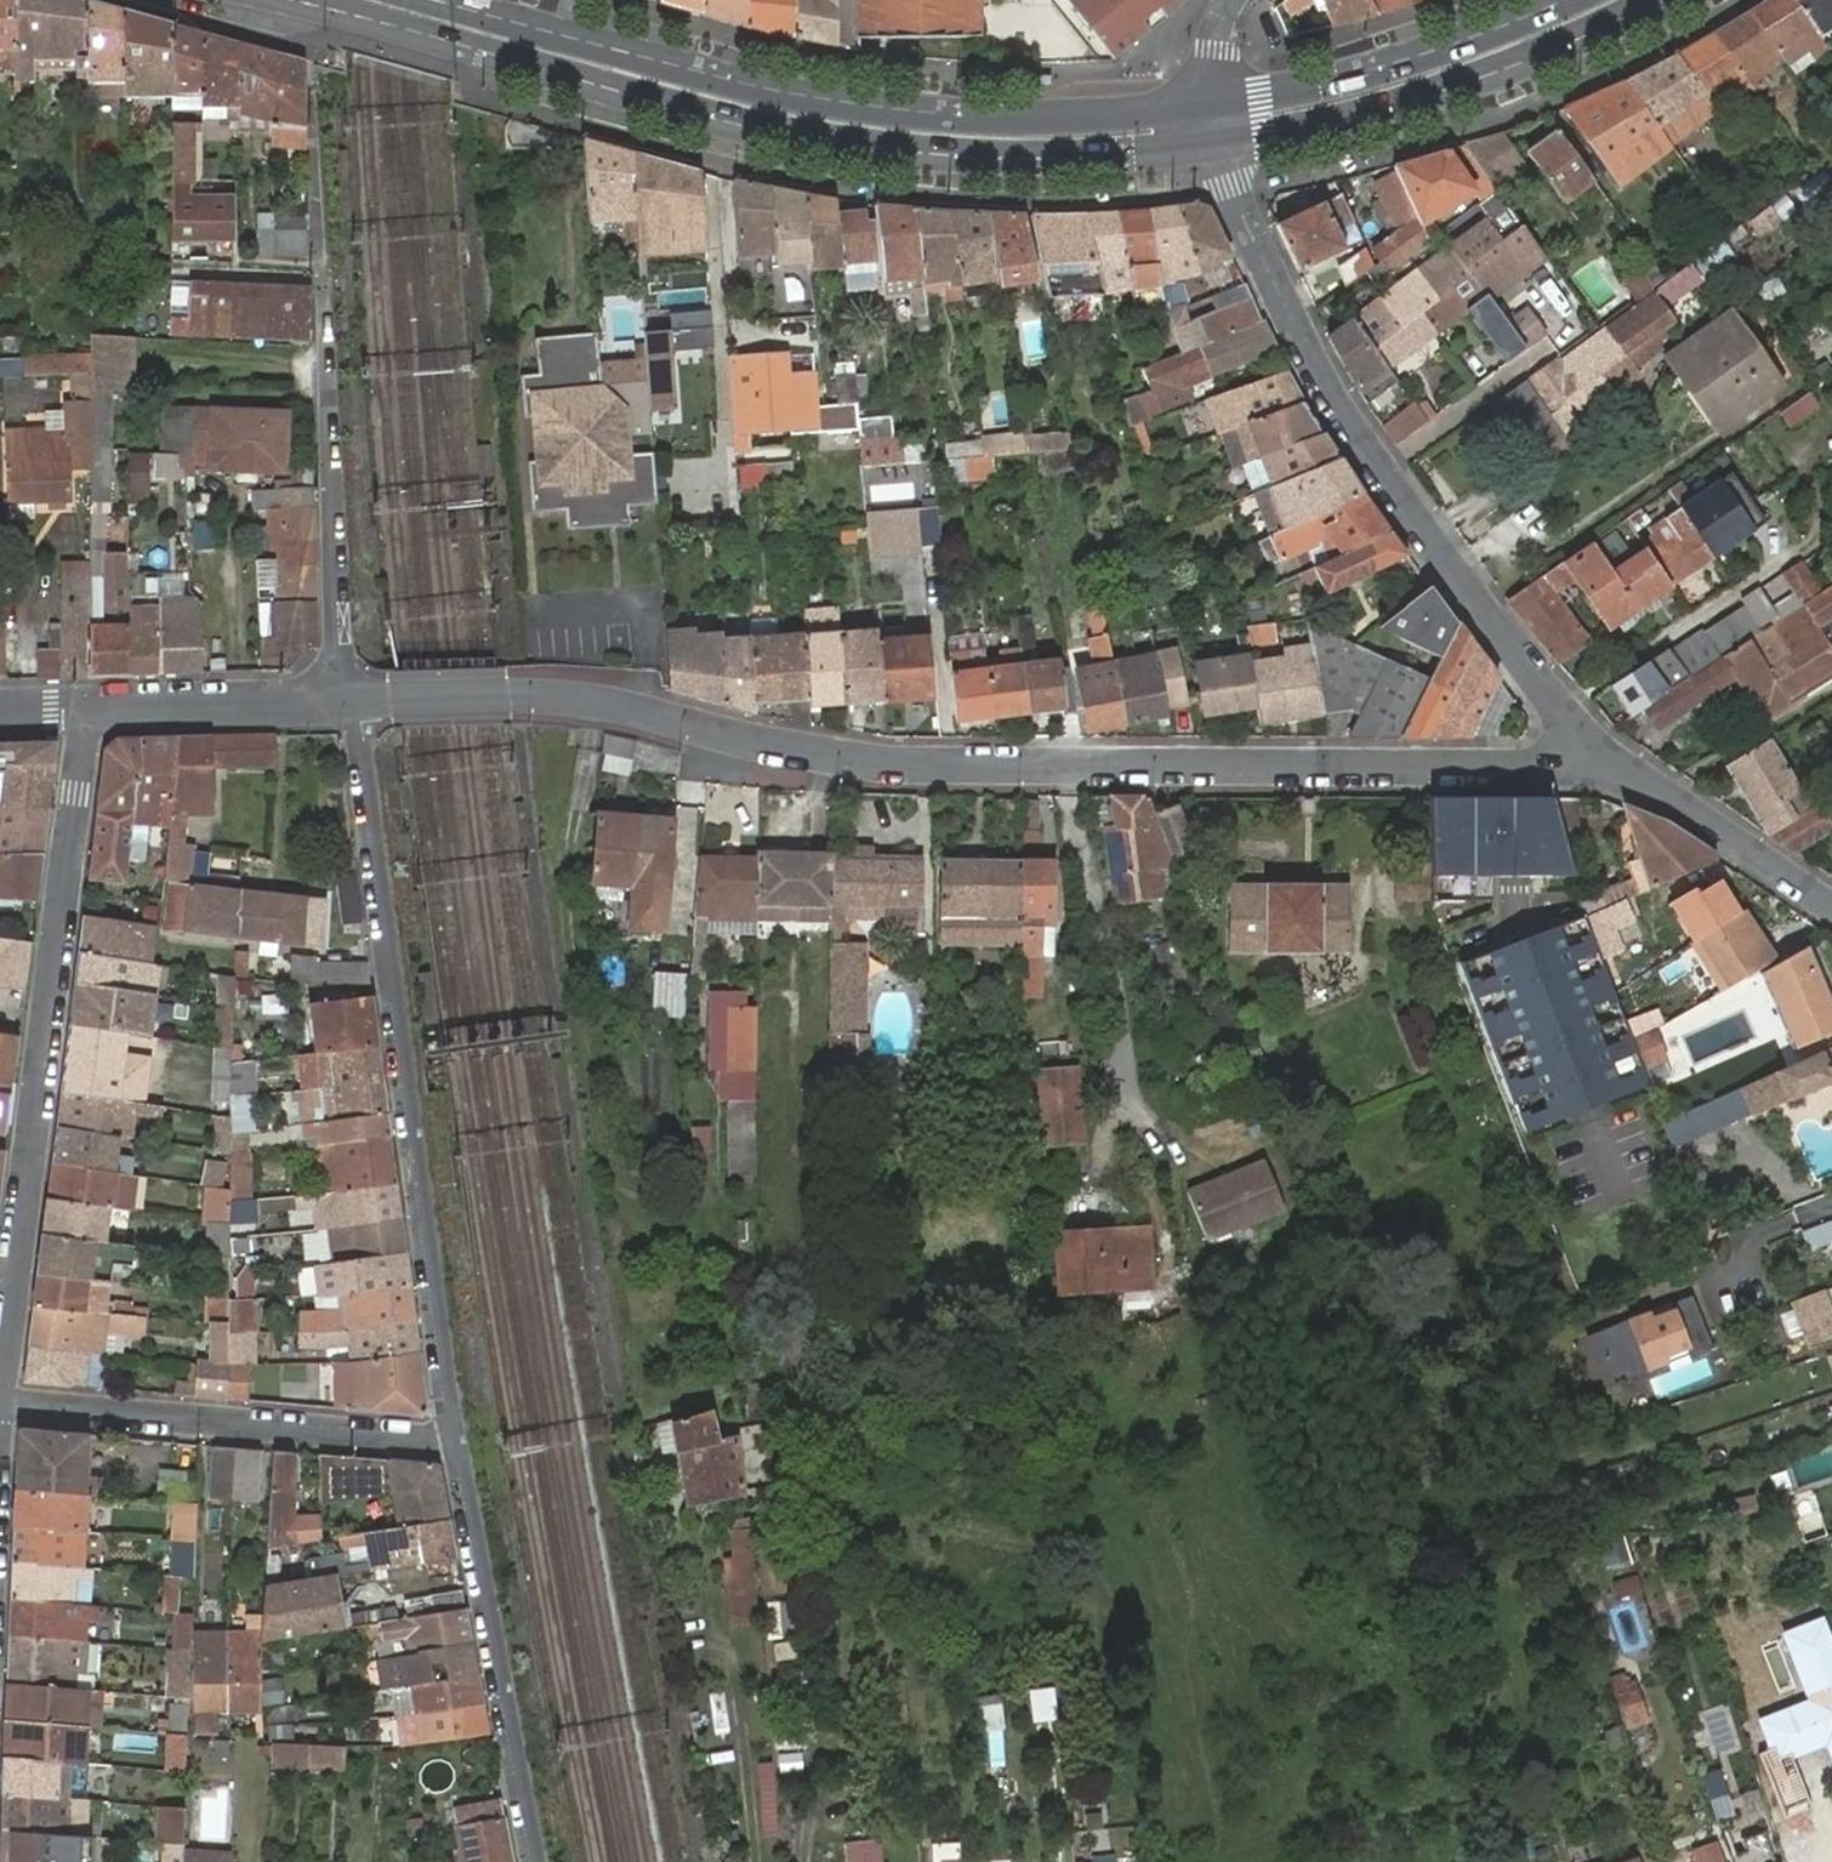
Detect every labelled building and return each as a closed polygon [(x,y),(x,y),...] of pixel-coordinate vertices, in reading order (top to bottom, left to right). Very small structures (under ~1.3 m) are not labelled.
[(12,0),(0,0),(0,75),(14,75),(13,51),(12,0)] [(86,4),(72,0),(12,0),(13,51),(14,75),(14,80),(34,80),(34,74),(34,62),(74,62),(74,74),(75,80),(86,80),(86,4)] [(659,3),(702,15),(703,0),(659,0),(659,3)] [(702,15),(746,27),(747,0),(703,0),(702,15)] [(746,27),(797,40),(795,0),(747,0),(746,27)] [(833,0),(795,0),(797,40),(836,46),(833,0)] [(836,46),(858,51),(858,38),(856,0),(833,0),(836,46)] [(979,37),(978,0),(856,0),(858,38),(979,37)] [(1064,0),(1121,55),(1190,0),(1064,0)] [(1284,1),(1292,14),(1314,1),(1318,11),(1326,8),(1333,26),(1378,14),(1369,0),(1285,0),(1284,1)] [(1419,0),(1369,0),(1378,14),(1419,0)] [(1748,11),(1782,58),(1787,64),(1807,49),(1813,56),(1826,46),(1820,37),(1793,0),(1767,0),(1748,11)] [(1820,37),(1831,30),(1831,0),(1793,0),(1820,37)] [(122,97),(122,14),(86,4),(86,80),(86,98),(122,97)] [(1748,11),(1713,33),(1753,89),(1755,91),(1767,83),(1760,75),(1782,58),(1748,11)] [(170,101),(170,27),(122,14),(122,97),(123,100),(132,100),(132,109),(161,108),(161,100),(170,101)] [(202,101),(202,36),(170,27),(170,101),(202,101)] [(1713,33),(1677,56),(1710,102),(1713,106),(1734,89),(1739,98),(1753,89),(1713,33)] [(237,120),(236,46),(202,36),(202,101),(201,112),(201,114),(201,124),(237,123),(237,120)] [(268,120),(269,55),(236,46),(237,120),(268,120)] [(1807,49),(1787,64),(1795,76),(1816,60),(1813,56),(1807,49)] [(302,64),(269,55),(268,120),(268,130),(268,135),(268,150),(304,149),(304,130),(302,64)] [(1677,56),(1625,83),(1663,136),(1710,102),(1677,56)] [(34,74),(74,74),(74,62),(34,62),(34,74)] [(1625,83),(1566,108),(1621,186),(1670,148),(1663,136),(1625,83)] [(201,112),(202,101),(170,101),(170,112),(201,114),(201,112)] [(268,130),(268,120),(237,120),(237,123),(237,135),(268,135),(268,130)] [(180,127),(170,126),(170,188),(184,188),(187,188),(188,172),(193,172),(193,138),(193,127),(180,127)] [(202,127),(193,127),(193,138),(202,137),(202,127)] [(1558,132),(1528,153),(1564,203),(1584,190),(1594,182),(1558,132)] [(1516,153),(1501,133),(1465,144),(1486,174),(1516,153)] [(630,157),(582,142),(588,221),(623,218),(625,226),(635,224),(630,157)] [(1465,144),(1393,165),(1397,172),(1428,241),(1440,232),(1441,232),(1433,220),(1475,193),(1482,202),(1497,191),(1486,174),(1465,144)] [(699,175),(630,157),(635,224),(638,254),(705,250),(699,175)] [(1831,184),(1831,181),(1823,167),(1790,186),(1800,203),(1831,184)] [(1428,241),(1397,172),(1376,182),(1384,199),(1370,206),(1386,240),(1373,249),(1368,253),(1374,266),(1364,272),(1372,282),(1388,270),(1428,241)] [(779,254),(773,190),(733,184),(739,257),(770,255),(779,254)] [(184,188),(170,188),(170,240),(231,241),(231,201),(230,199),(184,200),(184,188)] [(810,276),(802,195),(773,190),(779,254),(779,263),(802,262),(802,276),(810,276)] [(836,217),(834,201),(802,195),(810,276),(818,276),(817,266),(841,264),(836,217)] [(1324,202),(1277,224),(1299,272),(1345,250),(1337,232),(1354,224),(1340,195),(1324,202)] [(1196,205),(1179,207),(1195,258),(1200,273),(1209,270),(1206,263),(1230,256),(1212,215),(1209,211),(1196,205)] [(912,211),(874,207),(885,300),(909,297),(912,319),(916,319),(916,329),(924,328),(923,319),(928,318),(923,284),(912,211)] [(1179,207),(1148,211),(1158,263),(1161,281),(1171,280),(1172,284),(1181,283),(1201,277),(1200,273),(1195,258),(1179,207)] [(952,213),(912,211),(923,284),(950,280),(952,298),(964,297),(962,286),(952,213)] [(1148,211),(1116,213),(1126,271),(1129,288),(1146,286),(1147,293),(1155,292),(1156,300),(1165,298),(1161,281),(1158,263),(1148,211)] [(988,215),(952,213),(962,286),(999,279),(988,215)] [(1116,213),(1087,214),(1104,297),(1130,292),(1129,288),(1126,271),(1116,213)] [(861,214),(836,217),(841,264),(844,293),(876,290),(869,227),(862,227),(861,214)] [(1087,214),(1033,215),(1049,296),(1092,298),(1104,299),(1104,297),(1087,214)] [(999,279),(1001,288),(1040,281),(1027,215),(988,215),(999,279)] [(306,234),(306,219),(270,220),(270,235),(306,234)] [(1468,269),(1504,242),(1488,220),(1451,246),(1468,269)] [(1544,258),(1527,233),(1508,247),(1526,271),(1544,258)] [(264,259),(307,259),(306,234),(270,235),(270,252),(265,252),(264,259)] [(1508,247),(1504,242),(1468,269),(1467,269),(1472,276),(1488,299),(1526,271),(1508,247)] [(1467,269),(1468,269),(1451,246),(1418,270),(1434,292),(1448,282),(1453,290),(1472,276),(1467,269)] [(1374,266),(1368,253),(1366,249),(1340,266),(1348,283),(1352,281),(1364,272),(1374,266)] [(1635,302),(1664,280),(1650,260),(1620,281),(1635,302)] [(1209,270),(1200,273),(1201,277),(1205,290),(1240,277),(1233,262),(1209,270)] [(1551,269),(1536,279),(1550,301),(1565,291),(1551,269)] [(1418,270),(1384,294),(1400,316),(1411,309),(1415,317),(1423,311),(1440,300),(1434,292),(1418,270)] [(1753,290),(1764,308),(1786,294),(1774,275),(1753,290)] [(1423,311),(1439,333),(1468,313),(1488,299),(1472,276),(1453,290),(1448,282),(1434,292),(1440,300),(1423,311)] [(1161,281),(1165,298),(1166,306),(1184,303),(1181,283),(1172,284),(1171,280),(1161,281)] [(309,339),(308,287),(188,284),(187,321),(172,320),(171,336),(187,336),(288,338),(309,339)] [(1216,312),(1248,298),(1244,287),(1211,298),(1216,312)] [(1384,294),(1352,317),(1368,340),(1391,323),(1397,330),(1415,317),(1411,309),(1400,316),(1384,294)] [(1661,295),(1611,327),(1641,369),(1667,350),(1662,343),(1671,336),(1665,327),(1678,318),(1661,295)] [(1176,356),(1259,323),(1248,298),(1216,312),(1190,322),(1185,307),(1184,303),(1166,306),(1176,356)] [(1505,323),(1488,299),(1468,313),(1506,366),(1549,336),(1528,306),(1505,323)] [(1368,340),(1389,369),(1439,333),(1423,311),(1415,317),(1397,330),(1391,323),(1368,340)] [(1831,368),(1831,311),(1800,330),(1825,372),(1831,368)] [(1692,372),(1708,395),(1761,358),(1729,315),(1667,361),(1681,381),(1692,372)] [(1352,317),(1328,334),(1358,391),(1366,404),(1398,383),(1389,369),(1368,340),(1352,317)] [(1125,400),(1131,427),(1141,424),(1186,408),(1182,388),(1210,378),(1209,375),(1276,348),(1263,321),(1259,323),(1176,356),(1153,365),(1147,367),(1142,369),(1149,392),(1125,400)] [(1560,357),(1498,401),(1535,453),(1568,429),(1591,413),(1592,415),(1647,376),(1641,369),(1611,327),(1563,362),(1560,357)] [(14,350),(19,339),(11,328),(0,329),(0,347),(2,350),(14,350)] [(673,411),(669,352),(712,349),(710,328),(643,332),(645,351),(645,364),(647,387),(649,413),(673,411)] [(598,366),(595,337),(540,342),(543,379),(521,381),(524,419),(531,418),(534,460),(525,461),(529,517),(564,514),(566,532),(613,528),(630,527),(629,510),(657,508),(653,454),(630,456),(629,438),(650,437),(646,388),(600,391),(598,366)] [(89,339),(90,357),(91,376),(91,391),(111,391),(117,391),(132,391),(131,340),(89,339)] [(645,351),(635,352),(635,365),(645,364),(645,351)] [(785,356),(730,360),(735,433),(748,432),(790,429),(785,356)] [(22,359),(23,377),(91,376),(90,357),(22,359)] [(833,359),(834,376),(853,374),(851,358),(833,359)] [(1708,395),(1726,420),(1778,382),(1761,358),(1708,395)] [(1118,363),(1123,391),(1134,389),(1134,382),(1129,381),(1126,362),(1118,363)] [(635,365),(598,366),(600,391),(646,388),(645,364),(635,365)] [(1237,427),(1303,403),(1287,371),(1225,394),(1237,427)] [(1681,381),(1697,402),(1708,395),(1692,372),(1681,381)] [(836,403),(856,401),(853,374),(834,376),(836,403)] [(21,398),(21,377),(0,378),(0,398),(21,398)] [(90,579),(90,678),(127,677),(127,614),(126,518),(108,518),(111,391),(91,391),(91,405),(90,470),(90,562),(90,579)] [(149,391),(132,391),(117,391),(117,396),(127,405),(136,405),(149,397),(149,391)] [(1202,402),(1215,435),(1237,427),(1225,394),(1202,402)] [(1708,395),(1697,402),(1715,427),(1726,420),(1708,395)] [(1260,458),(1322,434),(1303,403),(1237,427),(1247,454),(1234,459),(1237,467),(1242,465),(1251,462),(1260,458)] [(90,470),(91,405),(66,406),(66,431),(6,432),(8,501),(12,502),(14,517),(37,517),(36,501),(68,500),(67,472),(90,470)] [(856,406),(836,407),(839,441),(860,440),(856,406)] [(1408,408),(1383,429),(1396,447),(1423,426),(1408,408)] [(193,411),(193,409),(162,409),(160,454),(174,456),(182,456),(189,456),(189,433),(193,432),(193,411)] [(211,412),(193,411),(193,432),(189,433),(189,456),(189,463),(209,465),(209,470),(236,471),(234,485),(257,486),(258,472),(282,472),(286,415),(211,412)] [(1131,427),(1133,437),(1144,434),(1141,424),(1131,427)] [(1215,435),(1228,471),(1237,467),(1234,459),(1247,454),(1237,427),(1215,435)] [(1568,429),(1535,453),(1548,472),(1582,448),(1568,429)] [(736,450),(749,450),(748,432),(735,433),(736,450)] [(1071,450),(1069,434),(1027,439),(1030,454),(1071,450)] [(1133,437),(1139,463),(1151,459),(1144,434),(1133,437)] [(1270,487),(1340,459),(1323,435),(1322,434),(1260,458),(1270,487)] [(919,438),(901,439),(904,464),(921,463),(919,438)] [(904,464),(901,439),(860,440),(863,468),(886,466),(904,464)] [(994,456),(1030,454),(1027,439),(984,443),(986,457),(994,456)] [(947,447),(949,460),(966,459),(984,457),(986,457),(984,443),(947,447)] [(476,447),(479,492),(495,490),(491,446),(476,447)] [(1714,475),(1732,464),(1722,449),(1704,461),(1714,475)] [(1048,475),(1075,469),(1071,450),(1030,454),(1033,470),(1035,484),(1049,482),(1048,475)] [(160,454),(152,454),(151,474),(182,476),(182,469),(175,469),(174,456),(160,454)] [(1033,470),(1030,454),(994,456),(997,475),(1033,470)] [(966,459),(968,481),(998,479),(997,475),(994,456),(986,457),(984,457),(966,459)] [(949,460),(943,461),(945,484),(968,481),(966,459),(949,460)] [(1355,497),(1364,493),(1340,459),(1270,487),(1252,494),(1271,538),(1355,497)] [(792,462),(765,463),(766,476),(793,476),(792,462)] [(1255,473),(1251,462),(1242,465),(1247,477),(1255,473)] [(766,476),(765,463),(737,466),(738,478),(766,476)] [(1681,508),(1714,558),(1765,524),(1732,475),(1691,501),(1677,480),(1667,487),(1681,508)] [(313,509),(313,490),(251,492),(252,511),(313,509)] [(1331,558),(1391,530),(1364,493),(1355,497),(1271,538),(1260,544),(1258,545),(1268,567),(1305,551),(1312,567),(1313,566),(1331,558)] [(918,514),(918,508),(866,511),(867,526),(868,538),(870,560),(889,557),(885,532),(899,531),(902,559),(922,558),(921,549),(918,514)] [(1644,542),(1672,585),(1714,558),(1681,508),(1653,524),(1658,532),(1644,542)] [(314,565),(313,509),(252,511),(253,534),(269,533),(269,544),(269,559),(282,559),(283,566),(314,565)] [(939,513),(918,514),(921,549),(941,548),(939,513)] [(1565,558),(1554,566),(1567,585),(1578,578),(1610,626),(1672,585),(1644,542),(1631,523),(1570,565),(1565,558)] [(868,538),(867,526),(836,529),(837,540),(868,538)] [(1409,555),(1391,530),(1331,558),(1313,566),(1325,595),(1409,555)] [(269,533),(253,534),(253,545),(269,544),(269,533)] [(284,604),(316,603),(314,565),(283,566),(282,559),(269,559),(254,559),(256,597),(270,596),(278,596),(278,593),(284,592),(284,604)] [(90,579),(90,562),(62,562),(62,579),(90,579)] [(1822,593),(1800,562),(1759,589),(1765,598),(1789,582),(1792,589),(1771,601),(1779,614),(1768,621),(1766,619),(1761,622),(1765,629),(1822,593)] [(1554,566),(1506,598),(1545,647),(1556,660),(1586,640),(1556,592),(1567,585),(1554,566)] [(1263,576),(1267,587),(1275,584),(1271,573),(1263,576)] [(38,653),(38,680),(62,679),(90,678),(90,579),(62,579),(62,626),(61,652),(49,652),(38,653)] [(1402,608),(1397,637),(1441,659),(1445,650),(1459,624),(1432,587),(1402,608)] [(1822,593),(1765,629),(1786,661),(1806,695),(1831,680),(1831,645),(1820,626),(1831,618),(1831,587),(1822,593)] [(1772,612),(1756,590),(1741,600),(1745,606),(1757,623),(1772,612)] [(259,639),(261,673),(285,672),(306,652),(307,647),(317,646),(316,603),(284,604),(284,592),(278,593),(278,596),(270,596),(270,639),(259,639)] [(256,597),(259,639),(270,639),(270,596),(256,597)] [(1719,658),(1762,631),(1757,623),(1745,606),(1705,636),(1719,658)] [(1124,726),(1112,665),(1102,609),(1087,612),(1093,645),(1087,645),(1091,669),(1074,671),(1085,733),(1124,726)] [(127,614),(127,677),(201,675),(203,614),(170,613),(159,613),(127,614)] [(1022,652),(1031,716),(1063,712),(1059,681),(1057,664),(1029,667),(1029,655),(1035,654),(1030,617),(1017,618),(1022,652)] [(1276,640),(1274,621),(1245,623),(1248,642),(1276,640)] [(1351,737),(1402,738),(1431,680),(1309,622),(1313,655),(1252,663),(1259,712),(1262,726),(1322,718),(1322,715),(1349,710),(1361,716),(1351,737)] [(845,624),(840,625),(847,704),(883,701),(878,642),(877,628),(846,631),(845,624)] [(1402,738),(1473,738),(1500,681),(1459,624),(1445,650),(1441,659),(1431,680),(1402,738)] [(51,625),(49,652),(61,652),(62,626),(51,625)] [(833,631),(803,634),(808,702),(808,708),(847,704),(840,625),(832,625),(833,631)] [(803,626),(783,628),(783,635),(803,634),(803,626)] [(1700,627),(1609,686),(1628,716),(1640,709),(1719,658),(1705,636),(1700,627)] [(780,704),(776,628),(768,629),(769,636),(749,637),(754,705),(780,704)] [(783,628),(776,628),(780,704),(808,702),(803,634),(783,635),(783,628)] [(1737,677),(1749,697),(1774,683),(1768,673),(1786,661),(1765,629),(1762,631),(1719,658),(1676,686),(1640,709),(1656,732),(1737,677)] [(666,634),(670,690),(700,701),(695,636),(695,632),(666,634)] [(695,636),(700,701),(727,709),(722,639),(722,634),(695,636)] [(722,639),(727,709),(755,717),(754,705),(749,637),(722,639)] [(883,701),(934,698),(928,637),(878,642),(883,701)] [(994,720),(1031,716),(1022,652),(1001,654),(1002,670),(989,671),(994,720)] [(951,657),(951,675),(989,671),(986,654),(951,657)] [(1156,665),(1155,658),(1138,660),(1112,665),(1124,726),(1166,720),(1156,665)] [(1165,682),(1180,679),(1177,661),(1162,664),(1165,682)] [(1259,712),(1252,663),(1251,661),(1199,668),(1206,718),(1259,712)] [(1749,697),(1765,721),(1806,695),(1786,661),(1768,673),(1774,683),(1749,697)] [(1166,720),(1187,717),(1180,679),(1165,682),(1162,664),(1156,665),(1166,720)] [(956,725),(994,720),(989,671),(951,675),(956,725)] [(1063,712),(1074,710),(1069,680),(1059,681),(1063,712)] [(1473,738),(1497,737),(1516,702),(1500,681),(1473,738)] [(632,741),(602,735),(601,755),(634,764),(639,743),(632,741)] [(272,737),(177,738),(169,823),(164,883),(169,884),(174,885),(189,887),(192,852),(181,852),(183,817),(212,817),(212,768),(272,768),(272,737)] [(1727,764),(1769,834),(1814,807),(1770,737),(1727,764)] [(177,738),(144,739),(134,823),(146,823),(169,823),(177,738)] [(144,739),(114,740),(104,753),(89,879),(127,884),(128,873),(134,823),(144,739)] [(56,767),(59,743),(0,744),(0,775),(6,775),(6,768),(56,767)] [(56,767),(6,768),(6,775),(0,775),(0,790),(3,791),(1,808),(50,812),(56,767)] [(1583,871),(1563,796),(1512,795),(1439,794),(1440,897),(1502,896),(1501,872),(1514,872),(1583,871)] [(1769,834),(1796,853),(1831,831),(1831,796),(1814,807),(1769,834)] [(1114,829),(1108,797),(1099,797),(1104,831),(1114,829)] [(1155,817),(1147,798),(1108,797),(1114,829),(1104,831),(1115,901),(1159,894),(1154,869),(1174,866),(1171,858),(1155,817)] [(1022,802),(1023,833),(1037,832),(1036,802),(1022,802)] [(50,812),(1,808),(0,812),(0,855),(44,856),(50,812)] [(1175,809),(1155,817),(1171,858),(1194,852),(1175,809)] [(1668,824),(1624,810),(1639,856),(1650,888),(1718,858),(1668,824)] [(636,816),(597,813),(593,887),(631,890),(633,890),(636,816)] [(675,820),(636,816),(633,890),(631,890),(628,929),(666,932),(675,820)] [(146,823),(134,823),(128,873),(141,874),(146,823)] [(211,855),(192,852),(189,887),(174,885),(169,884),(166,904),(163,930),(304,948),(310,902),(239,893),(240,879),(209,876),(211,855)] [(37,905),(44,856),(0,855),(0,901),(37,905)] [(833,858),(757,856),(758,860),(757,905),(832,907),(833,862),(833,858)] [(1650,888),(1639,856),(1627,860),(1632,878),(1592,895),(1597,910),(1618,901),(1650,888)] [(758,860),(700,858),(688,958),(699,957),(701,937),(704,919),(757,919),(757,905),(758,860)] [(923,864),(833,862),(832,907),(832,920),(832,930),(844,930),(844,923),(844,909),(887,910),(887,924),(887,935),(922,935),(923,864)] [(1021,928),(1020,865),(942,864),(941,943),(953,942),(953,928),(1021,928)] [(1055,931),(1055,865),(1020,865),(1021,928),(1021,946),(1021,966),(1041,965),(1041,963),(1041,931),(1055,931)] [(1154,869),(1159,894),(1177,892),(1174,866),(1154,869)] [(1700,945),(1725,986),(1773,959),(1742,913),(1737,916),(1718,883),(1699,895),(1695,890),(1665,905),(1690,951),(1700,945)] [(1227,953),(1347,953),(1348,886),(1228,886),(1227,953)] [(1583,915),(1584,916),(1597,910),(1592,895),(1590,887),(1579,892),(1583,915)] [(1597,910),(1584,916),(1597,949),(1614,941),(1608,925),(1625,918),(1618,901),(1597,910)] [(832,920),(832,907),(757,905),(757,919),(823,920),(832,920)] [(844,923),(887,924),(887,910),(844,909),(844,923)] [(1521,939),(1458,963),(1524,1135),(1588,1110),(1649,1087),(1642,1069),(1631,1040),(1597,949),(1584,916),(1583,915),(1521,939)] [(160,926),(122,921),(84,917),(79,955),(153,965),(160,926)] [(757,939),(757,919),(704,919),(701,937),(757,939)] [(823,929),(832,930),(832,920),(823,920),(823,929)] [(953,928),(953,942),(953,947),(1021,946),(1021,928),(953,928)] [(1041,931),(1041,963),(1055,963),(1055,931),(1041,931)] [(32,945),(0,940),(0,989),(26,992),(32,945)] [(857,1019),(863,1018),(864,945),(832,945),(828,1084),(856,1085),(857,1019)] [(1793,1049),(1831,1034),(1831,1003),(1806,948),(1767,971),(1773,983),(1765,987),(1793,1049)] [(235,976),(249,978),(249,953),(236,952),(235,976)] [(153,981),(156,965),(153,965),(79,955),(76,983),(127,991),(128,978),(142,980),(153,981)] [(370,990),(367,968),(316,965),(315,959),(291,957),(289,984),(348,986),(348,989),(361,987),(361,990),(370,990)] [(1041,965),(1021,966),(1021,1005),(1041,1005),(1041,965)] [(685,1021),(687,993),(688,976),(653,973),(651,1019),(685,1021)] [(221,1005),(234,1007),(235,976),(222,974),(221,1005)] [(128,978),(127,991),(140,993),(142,980),(128,978)] [(138,1026),(141,993),(140,993),(127,991),(76,983),(70,1026),(140,1038),(141,1027),(138,1026)] [(685,1021),(683,1070),(727,1071),(731,1071),(756,1071),(756,1009),(751,1008),(750,994),(687,993),(685,1021)] [(301,1007),(310,1005),(309,996),(299,997),(301,1007)] [(316,1055),(378,1049),(371,999),(310,1005),(316,1055)] [(1248,1052),(1228,1001),(1215,1006),(1236,1058),(1248,1052)] [(230,1052),(233,1052),(234,1007),(221,1005),(220,1050),(230,1052)] [(1411,1042),(1440,1033),(1431,1005),(1402,1014),(1411,1042)] [(856,1085),(870,1085),(871,1085),(872,1039),(864,1038),(863,1018),(857,1019),(856,1085)] [(140,1038),(70,1026),(62,1093),(127,1102),(146,1105),(148,1091),(155,1040),(140,1038)] [(1650,1029),(1631,1040),(1642,1069),(1664,1058),(1650,1029)] [(14,1087),(20,1037),(0,1036),(0,1086),(14,1087)] [(228,1105),(230,1052),(220,1050),(212,1049),(211,1104),(228,1105)] [(304,1091),(382,1083),(378,1049),(316,1055),(300,1056),(303,1091),(304,1091)] [(1746,1086),(1757,1110),(1759,1115),(1777,1106),(1776,1102),(1787,1096),(1789,1101),(1831,1083),(1831,1076),(1831,1074),(1831,1049),(1746,1086)] [(233,1063),(233,1097),(254,1095),(255,1095),(256,1060),(233,1063)] [(1042,1073),(1046,1143),(1083,1140),(1078,1070),(1042,1073)] [(728,1181),(758,1180),(756,1086),(756,1071),(731,1071),(727,1071),(728,1104),(726,1116),(728,1181)] [(307,1125),(387,1116),(382,1083),(304,1091),(307,1125)] [(9,1127),(14,1087),(0,1086),(0,1126),(9,1127)] [(1746,1086),(1700,1106),(1710,1129),(1757,1110),(1746,1086)] [(162,1107),(164,1107),(166,1095),(148,1091),(146,1105),(162,1107)] [(127,1102),(62,1093),(58,1128),(118,1138),(122,1138),(124,1111),(161,1117),(162,1107),(146,1105),(127,1102)] [(232,1133),(247,1131),(254,1130),(254,1095),(233,1097),(232,1117),(232,1133)] [(1710,1129),(1700,1106),(1662,1122),(1670,1145),(1693,1135),(1693,1137),(1710,1129)] [(219,1152),(231,1154),(232,1133),(232,1117),(219,1115),(217,1152),(219,1152)] [(327,1144),(389,1138),(387,1116),(307,1125),(292,1126),(294,1134),(305,1133),(306,1139),(325,1136),(327,1144)] [(8,1137),(9,1127),(0,1126),(0,1136),(8,1137)] [(118,1138),(58,1128),(53,1164),(117,1173),(117,1168),(114,1167),(118,1138)] [(232,1133),(231,1154),(247,1152),(247,1131),(232,1133)] [(306,1139),(306,1146),(320,1145),(327,1144),(325,1136),(306,1139)] [(339,1189),(396,1187),(389,1138),(327,1144),(320,1145),(326,1192),(339,1189)] [(231,1154),(219,1152),(213,1187),(230,1190),(231,1154)] [(230,1203),(252,1200),(252,1152),(247,1152),(231,1154),(230,1190),(230,1203)] [(1188,1192),(1207,1240),(1284,1209),(1266,1161),(1188,1192)] [(128,1212),(133,1175),(132,1175),(117,1173),(53,1164),(49,1200),(110,1209),(116,1210),(128,1212)] [(204,1223),(230,1227),(230,1203),(230,1190),(213,1187),(206,1186),(204,1223)] [(342,1225),(400,1220),(400,1219),(396,1187),(339,1189),(326,1192),(309,1193),(310,1205),(341,1200),(342,1225)] [(110,1209),(49,1200),(44,1237),(105,1245),(110,1209)] [(230,1233),(236,1233),(251,1232),(252,1200),(230,1203),(230,1227),(230,1233)] [(310,1205),(311,1227),(314,1227),(330,1226),(342,1225),(341,1200),(310,1205)] [(105,1245),(113,1246),(116,1210),(110,1209),(105,1245)] [(330,1226),(333,1260),(405,1255),(400,1220),(342,1225),(330,1226)] [(230,1234),(230,1233),(230,1227),(204,1223),(203,1257),(211,1258),(229,1261),(230,1234)] [(317,1261),(333,1260),(330,1226),(314,1227),(317,1261)] [(1059,1295),(1147,1291),(1144,1228),(1056,1233),(1059,1295)] [(101,1281),(110,1282),(114,1246),(113,1246),(105,1245),(44,1237),(39,1275),(101,1281)] [(333,1260),(335,1293),(409,1288),(405,1255),(333,1260)] [(228,1293),(229,1261),(211,1258),(210,1275),(220,1274),(218,1293),(228,1293)] [(320,1294),(335,1293),(333,1260),(317,1261),(320,1294)] [(234,1294),(235,1301),(250,1299),(251,1266),(245,1266),(242,1266),(235,1278),(234,1294)] [(98,1305),(101,1281),(39,1275),(36,1308),(130,1316),(131,1307),(98,1305)] [(298,1312),(298,1332),(315,1331),(414,1322),(409,1288),(335,1293),(336,1307),(298,1312)] [(1816,1294),(1820,1303),(1828,1300),(1826,1291),(1816,1294)] [(213,1323),(227,1325),(228,1293),(218,1293),(217,1299),(208,1297),(207,1323),(213,1323)] [(1789,1305),(1799,1334),(1827,1323),(1820,1303),(1816,1294),(1789,1305)] [(234,1335),(247,1334),(250,1334),(250,1299),(235,1301),(234,1335)] [(1686,1303),(1588,1341),(1603,1384),(1704,1345),(1686,1303)] [(135,1335),(137,1317),(130,1316),(36,1308),(30,1349),(87,1353),(103,1355),(104,1355),(106,1333),(135,1335)] [(348,1348),(350,1365),(418,1353),(414,1322),(315,1331),(298,1332),(300,1352),(348,1348)] [(212,1362),(227,1363),(227,1325),(213,1323),(212,1362)] [(245,1365),(247,1365),(247,1334),(234,1335),(233,1365),(245,1365)] [(87,1353),(30,1349),(26,1382),(85,1388),(87,1353)] [(87,1353),(85,1388),(100,1389),(103,1355),(87,1353)] [(350,1365),(349,1365),(349,1412),(419,1418),(425,1411),(418,1353),(350,1365)] [(1707,1359),(1657,1374),(1662,1393),(1713,1378),(1707,1359)] [(335,1361),(320,1361),(319,1398),(335,1399),(335,1361)] [(194,1397),(226,1400),(226,1365),(227,1363),(212,1362),(197,1362),(197,1366),(196,1373),(196,1379),(195,1385),(194,1397)] [(243,1402),(245,1365),(233,1365),(226,1365),(226,1400),(243,1402)] [(175,1396),(194,1397),(195,1385),(176,1385),(175,1396)] [(717,1432),(713,1411),(670,1423),(674,1452),(678,1452),(686,1505),(743,1494),(734,1440),(718,1443),(717,1432)] [(20,1429),(17,1490),(86,1496),(98,1497),(100,1472),(86,1471),(89,1435),(81,1435),(20,1429)] [(236,1448),(215,1446),(212,1502),(234,1501),(234,1500),(236,1448)] [(261,1450),(236,1448),(234,1500),(258,1501),(261,1450)] [(293,1453),(274,1451),(267,1550),(321,1541),(319,1531),(295,1537),(293,1453)] [(319,1455),(319,1502),(394,1491),(401,1529),(447,1521),(437,1466),(319,1455)] [(160,1502),(198,1505),(198,1487),(162,1484),(160,1502)] [(17,1490),(16,1528),(84,1534),(86,1496),(17,1490)] [(1754,1499),(1714,1509),(1717,1521),(1757,1512),(1754,1499)] [(739,1615),(762,1614),(753,1520),(732,1521),(739,1615)] [(385,1531),(365,1535),(371,1571),(454,1557),(447,1521),(401,1529),(385,1531)] [(16,1528),(14,1563),(83,1569),(84,1543),(99,1545),(100,1535),(84,1534),(16,1528)] [(785,1531),(760,1533),(764,1592),(789,1590),(785,1531)] [(14,1563),(12,1599),(76,1605),(77,1578),(88,1579),(89,1569),(83,1569),(14,1563)] [(1614,1582),(1621,1600),(1646,1592),(1639,1573),(1614,1582)] [(166,1613),(177,1614),(180,1577),(167,1576),(164,1606),(156,1605),(155,1612),(166,1613)] [(265,1587),(262,1633),(262,1636),(262,1640),(363,1625),(386,1622),(384,1610),(341,1616),(335,1576),(265,1587)] [(464,1610),(461,1592),(403,1602),(405,1619),(464,1610)] [(764,1604),(770,1639),(801,1634),(795,1598),(764,1604)] [(12,1599),(11,1637),(71,1641),(75,1641),(76,1605),(12,1599)] [(418,1653),(470,1645),(464,1610),(405,1619),(386,1622),(363,1625),(368,1649),(379,1646),(381,1659),(418,1653)] [(79,1620),(89,1621),(89,1612),(79,1611),(79,1620)] [(165,1621),(166,1613),(155,1612),(154,1620),(165,1621)] [(175,1650),(192,1651),(194,1616),(177,1614),(175,1650)] [(1779,1632),(1806,1701),(1758,1719),(1776,1766),(1825,1747),(1831,1765),(1831,1641),(1822,1616),(1779,1632)] [(216,1711),(229,1711),(229,1634),(229,1633),(194,1633),(194,1734),(217,1734),(216,1711)] [(229,1634),(229,1711),(263,1711),(264,1711),(262,1640),(262,1636),(262,1633),(229,1633),(229,1634)] [(11,1637),(9,1686),(76,1691),(76,1673),(69,1672),(71,1641),(11,1637)] [(281,1645),(263,1648),(265,1676),(266,1676),(287,1673),(281,1645)] [(385,1690),(394,1688),(476,1676),(470,1645),(418,1653),(422,1671),(383,1678),(385,1690)] [(399,1724),(402,1745),(487,1734),(476,1676),(394,1688),(396,1702),(399,1715),(409,1715),(408,1721),(399,1724)] [(88,1728),(98,1729),(100,1693),(76,1691),(9,1686),(7,1722),(88,1728)] [(1032,1689),(1035,1720),(1059,1718),(1056,1687),(1032,1689)] [(1635,1688),(1614,1694),(1626,1730),(1647,1723),(1635,1688)] [(1004,1726),(1001,1695),(977,1698),(978,1712),(978,1729),(1004,1726)] [(977,1698),(953,1701),(953,1714),(978,1712),(977,1698)] [(268,1709),(267,1724),(276,1723),(299,1718),(298,1705),(268,1709)] [(217,1734),(229,1735),(229,1711),(216,1711),(217,1734)] [(6,1758),(86,1765),(88,1728),(7,1722),(6,1758)] [(267,1724),(268,1739),(294,1739),(293,1723),(267,1724)] [(1603,1733),(1609,1754),(1625,1749),(1620,1730),(1603,1733)] [(182,1735),(171,1734),(169,1758),(184,1759),(184,1747),(181,1747),(182,1735)] [(231,1742),(214,1741),(213,1758),(230,1759),(231,1742)] [(267,1765),(307,1768),(308,1744),(268,1742),(267,1765)] [(308,1744),(307,1768),(344,1770),(345,1746),(308,1744)] [(112,1782),(113,1767),(86,1765),(6,1758),(4,1796),(86,1802),(87,1778),(112,1782)] [(1719,1770),(1702,1775),(1717,1819),(1734,1813),(1719,1770)] [(84,1837),(86,1802),(4,1796),(3,1830),(84,1837)] [(500,1802),(451,1810),(458,1850),(452,1851),(454,1861),(512,1861),(500,1802)] [(164,1844),(181,1846),(184,1810),(166,1809),(164,1844)] [(97,1839),(84,1837),(3,1830),(1,1861),(95,1861),(97,1839)] [(879,1837),(845,1842),(847,1861),(882,1861),(879,1837)] [(274,1839),(267,1838),(267,1846),(275,1847),(274,1839)] [(181,1851),(181,1846),(164,1844),(163,1861),(180,1861),(181,1851)] [(1715,1844),(1691,1853),(1694,1861),(1722,1861),(1715,1844)] [(1755,1849),(1741,1852),(1743,1861),(1742,1861),(1759,1861),(1755,1849)] [(232,1852),(181,1851),(180,1861),(231,1861),(232,1852)]
